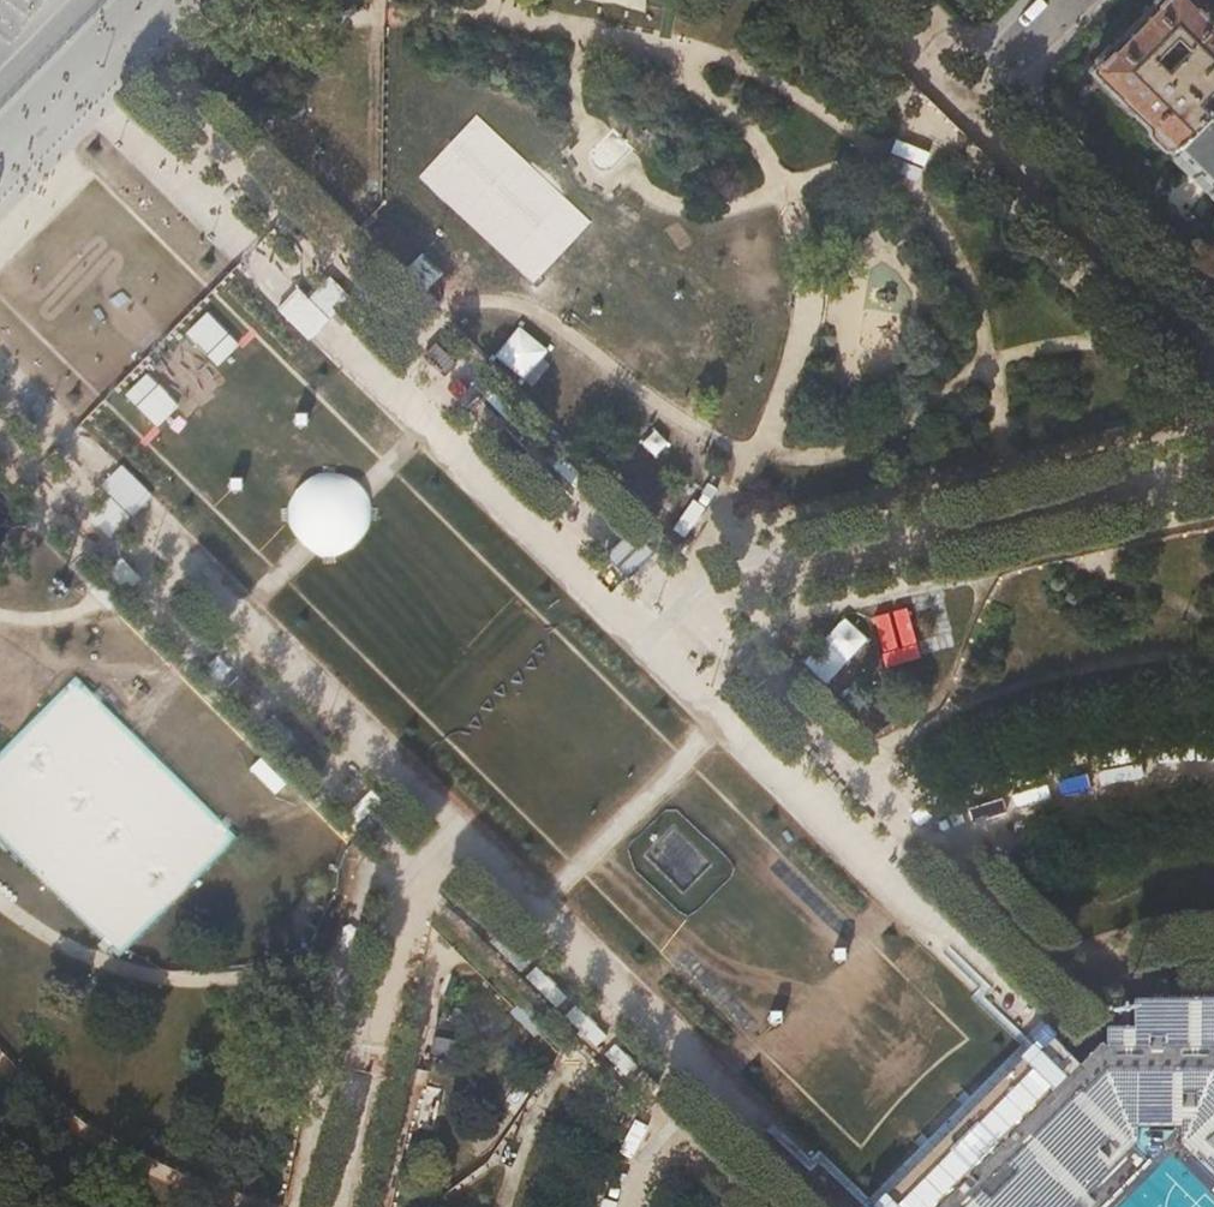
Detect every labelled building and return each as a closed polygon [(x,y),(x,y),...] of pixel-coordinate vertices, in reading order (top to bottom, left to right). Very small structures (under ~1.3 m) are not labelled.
[(1173,148),(1213,107),(1213,22),(1193,1),(1192,0),(1159,0),(1092,67),(1150,125),(1151,130),(1165,145),(1169,145),(1173,148)] [(1173,148),(1213,189),(1213,107),(1173,148)] [(619,134),(615,139),(622,146),(626,141),(629,139),(621,132),(619,134)] [(537,1035),(548,1023),(545,1020),(523,999),(513,1009),(508,1014),(534,1038),(537,1035)]
